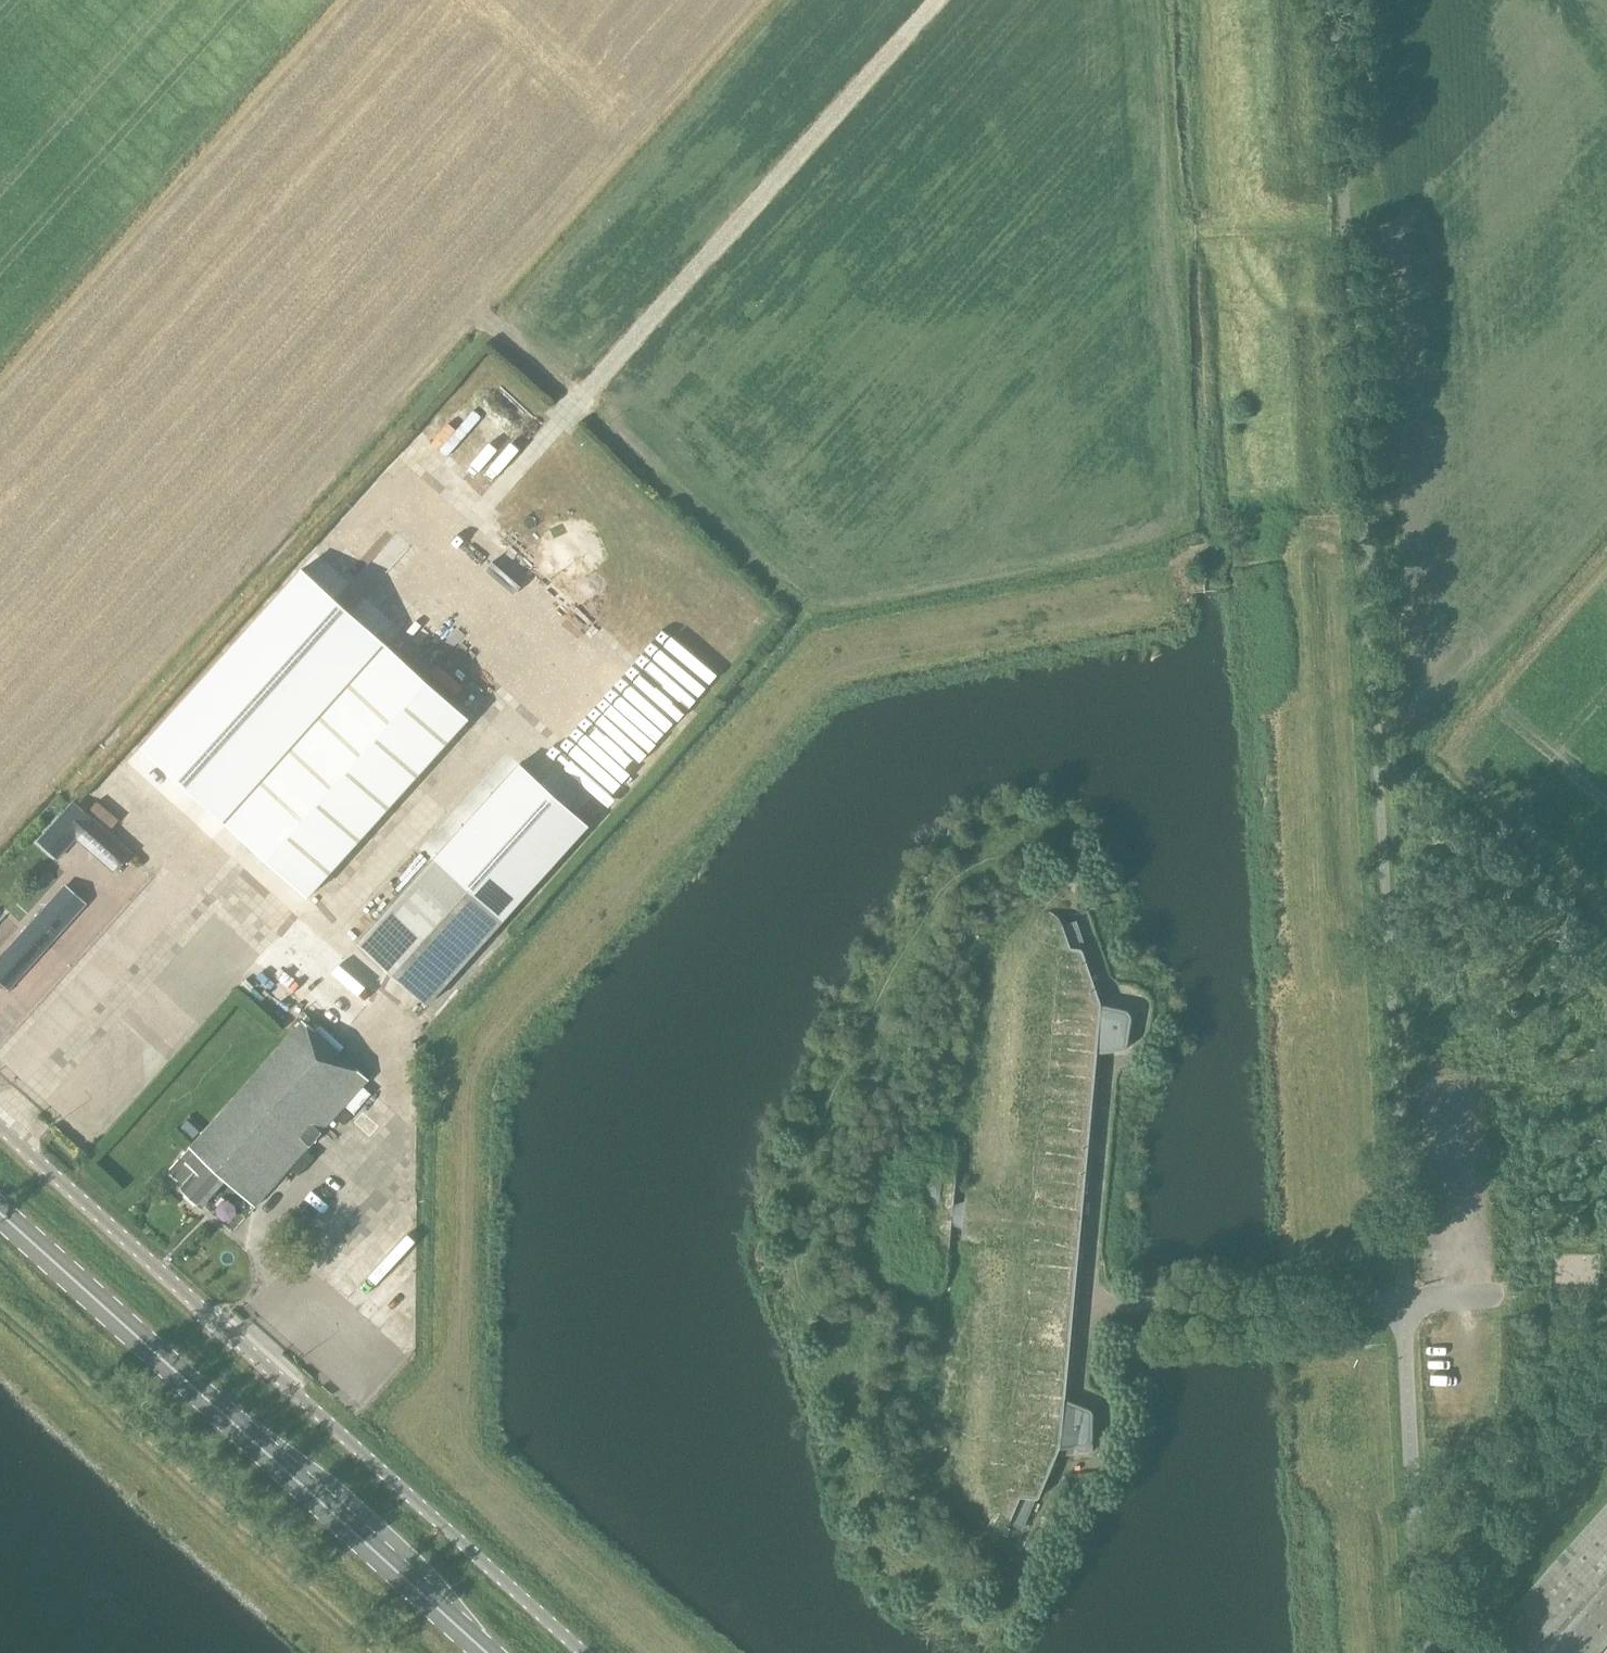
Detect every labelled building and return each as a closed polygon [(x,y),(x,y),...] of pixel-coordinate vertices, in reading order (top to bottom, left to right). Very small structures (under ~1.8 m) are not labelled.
[(302,568),(140,748),(226,823),(308,897),(468,718),(387,645),(302,568)] [(630,738),(600,771),(620,788),(649,755),(630,738)] [(519,763),(433,859),(502,921),(588,825),(519,763)] [(73,801),(44,834),(63,851),(75,838),(93,819),(73,801)] [(433,859),(358,943),(427,1005),(502,921),(433,859)] [(8,988),(85,902),(66,885),(0,958),(0,981),(8,988)] [(1028,1199),(1025,1237),(1019,1300),(1019,1305),(1000,1525),(1004,1525),(1006,1523),(1019,1494),(1033,1495),(1034,1495),(1036,1494),(1037,1493),(1037,1492),(1059,1445),(1084,1445),(1085,1445),(1087,1443),(1089,1442),(1090,1439),(1091,1435),(1091,1411),(1091,1409),(1089,1407),(1087,1406),(1063,1396),(1080,1199),(1082,1182),(1093,1050),(1118,1043),(1120,1043),(1122,1041),(1124,1040),(1127,1016),(1127,1012),(1126,1009),(1125,1006),(1123,1005),(1122,1004),(1097,1000),(1081,959),(1077,947),(1066,946),(1060,924),(1058,915),(1054,912),(1035,1131),(1034,1137),(1028,1199)] [(1077,947),(1079,947),(1072,921),(1064,923),(1060,924),(1066,946),(1077,947)] [(321,1000),(219,1115),(284,1173),(386,1058),(321,1000)] [(1012,1135),(1012,1129),(1015,1099),(987,1097),(981,1164),(1009,1166),(1012,1135)] [(213,1122),(181,1158),(196,1172),(181,1188),(203,1207),(226,1180),(255,1206),(278,1180),(213,1122)] [(1031,1136),(1034,1137),(1035,1131),(1032,1131),(1032,1130),(1031,1130),(1031,1131),(1028,1131),(1028,1130),(1027,1130),(1027,1131),(1023,1130),(1023,1129),(1022,1129),(1022,1130),(1019,1130),(1019,1129),(1018,1129),(1018,1130),(1015,1130),(1015,1129),(1014,1129),(1012,1129),(1012,1135),(1013,1135),(1013,1136),(1014,1136),(1014,1135),(1018,1135),(1017,1136),(1018,1136),(1018,1135),(1022,1136),(1023,1136),(1026,1136),(1026,1137),(1027,1137),(1027,1136),(1030,1136),(1030,1137),(1031,1137),(1031,1136)] [(945,1220),(946,1217),(947,1207),(946,1204),(948,1177),(950,1155),(950,1152),(949,1149),(948,1147),(946,1144),(945,1142),(944,1141),(942,1140),(941,1139),(940,1140),(937,1175),(917,1173),(911,1244),(931,1246),(928,1282),(929,1283),(931,1283),(933,1282),(934,1281),(936,1279),(937,1277),(939,1274),(940,1272),(941,1269),(943,1247),(945,1220)] [(999,1235),(1025,1237),(1028,1199),(1003,1197),(965,1194),(966,1190),(962,1168),(960,1168),(957,1204),(947,1207),(946,1217),(956,1222),(953,1256),(955,1256),(962,1237),(963,1232),(999,1235)] [(995,1315),(996,1303),(997,1298),(999,1267),(980,1265),(972,1264),(966,1331),(994,1334),(995,1315)] [(997,1298),(996,1303),(998,1303),(998,1304),(999,1304),(1002,1304),(1002,1305),(1003,1305),(1003,1304),(1006,1304),(1006,1305),(1007,1305),(1007,1304),(1011,1305),(1012,1306),(1012,1305),(1015,1305),(1015,1306),(1016,1306),(1016,1305),(1019,1305),(1019,1300),(1016,1300),(1016,1299),(1015,1300),(1012,1299),(1012,1298),(1011,1298),(1011,1299),(1008,1299),(1008,1298),(1007,1298),(1007,1299),(1003,1299),(1003,1298),(1003,1299),(999,1298),(999,1297),(998,1297),(998,1298),(997,1298)] [(1030,1499),(1019,1494),(1010,1514),(1021,1519),(1030,1499)] [(1526,1652),(1597,1652),(1606,1642),(1606,1503),(1497,1627),(1526,1652)]
